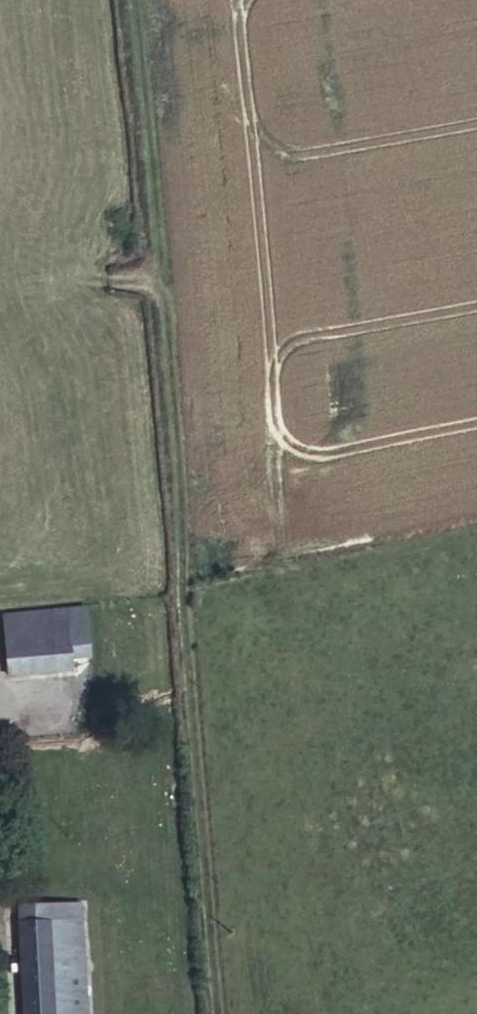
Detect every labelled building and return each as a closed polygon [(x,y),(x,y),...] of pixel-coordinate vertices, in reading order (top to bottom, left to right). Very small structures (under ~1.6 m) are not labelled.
[(10,678),(58,672),(54,626),(4,632),(10,678)] [(62,921),(19,923),(24,1013),(67,1013),(62,921)]
